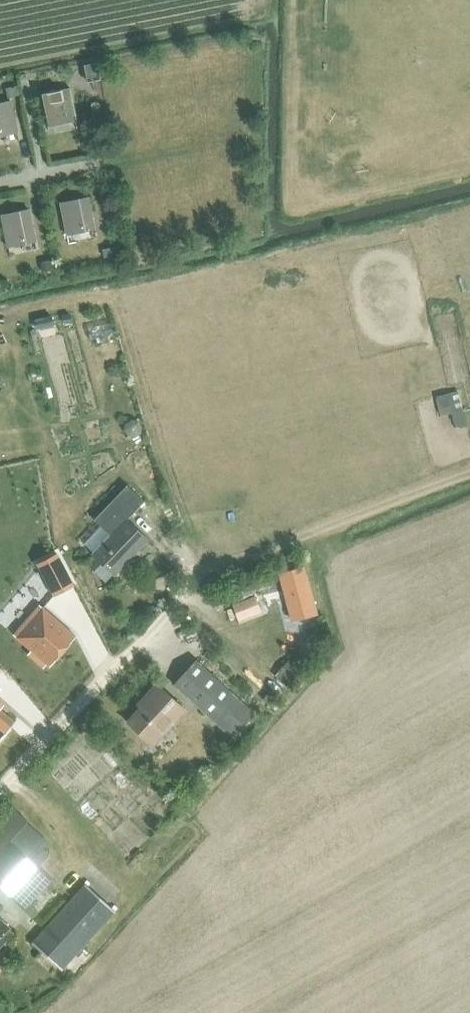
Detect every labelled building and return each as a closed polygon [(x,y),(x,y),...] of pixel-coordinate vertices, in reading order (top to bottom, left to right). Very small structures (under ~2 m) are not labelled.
[(96,61),(83,64),(86,81),(99,79),(96,61)] [(17,85),(5,88),(6,97),(19,94),(17,85)] [(48,127),(77,121),(70,88),(41,94),(48,127)] [(18,134),(11,101),(0,103),(0,137),(18,134)] [(66,236),(95,230),(88,197),(59,203),(66,236)] [(7,248),(36,242),(29,209),(0,215),(7,248)] [(115,246),(103,249),(105,256),(117,254),(115,246)] [(53,259),(40,261),(42,272),(55,269),(53,259)] [(69,313),(62,314),(63,322),(71,321),(69,313)] [(50,314),(34,318),(36,328),(52,324),(50,314)] [(125,423),(124,430),(128,436),(134,437),(140,433),(141,426),(137,421),(131,419),(125,423)] [(98,535),(104,541),(91,554),(113,576),(148,540),(126,518),(144,500),(127,484),(94,518),(94,519),(89,524),(99,534),(98,535)] [(56,553),(37,563),(54,595),(73,585),(56,553)] [(277,575),(291,623),(317,615),(304,567),(277,575)] [(254,595),(231,604),(235,614),(258,605),(254,595)] [(39,604),(12,634),(13,634),(15,637),(16,637),(18,639),(30,650),(27,654),(43,667),(46,664),(49,666),(75,636),(42,607),(39,604)] [(273,674),(287,688),(302,672),(300,671),(303,668),(294,659),(291,662),(288,659),(273,674)] [(173,684),(232,738),(254,714),(195,660),(173,684)] [(127,722),(152,745),(184,710),(157,684),(141,701),(144,704),(127,722)] [(268,694),(262,699),(271,707),(276,702),(268,694)] [(13,721),(0,710),(0,736),(13,721)] [(0,822),(0,888),(32,917),(37,911),(29,903),(51,879),(31,861),(48,843),(26,823),(28,821),(13,808),(0,822)] [(115,911),(85,884),(32,944),(62,970),(115,911)]
